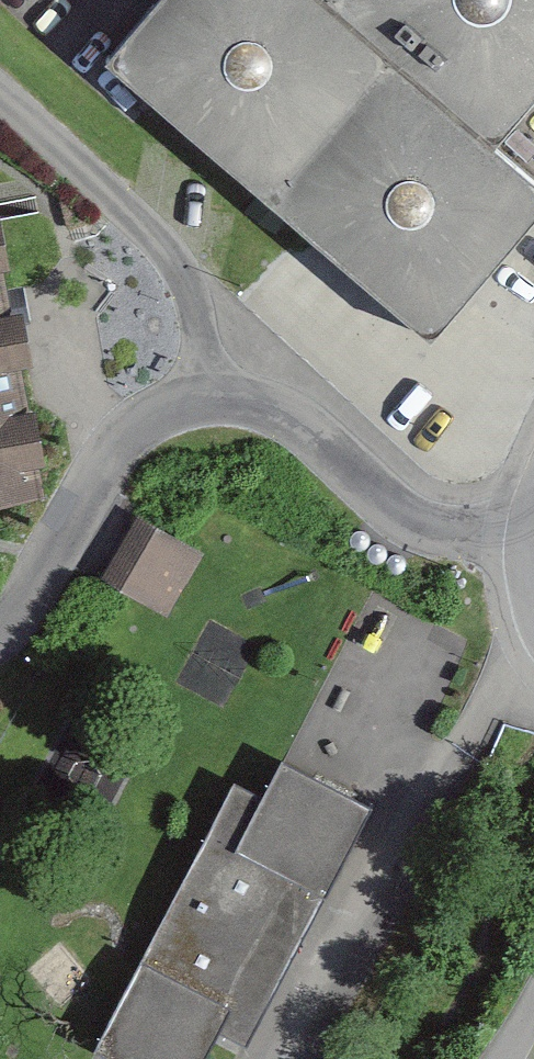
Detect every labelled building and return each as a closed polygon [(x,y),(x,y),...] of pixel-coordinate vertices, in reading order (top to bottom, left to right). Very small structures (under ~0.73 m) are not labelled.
[(91,62),(412,344),(531,209),(460,147),(533,63),(533,0),(146,0),(91,62)] [(15,492),(0,408),(0,495),(15,492)] [(192,551),(122,517),(92,579),(162,613),(192,551)] [(266,756),(247,792),(216,776),(75,1042),(108,1058),(199,1058),(213,1032),(232,1041),(357,804),(266,756)]
